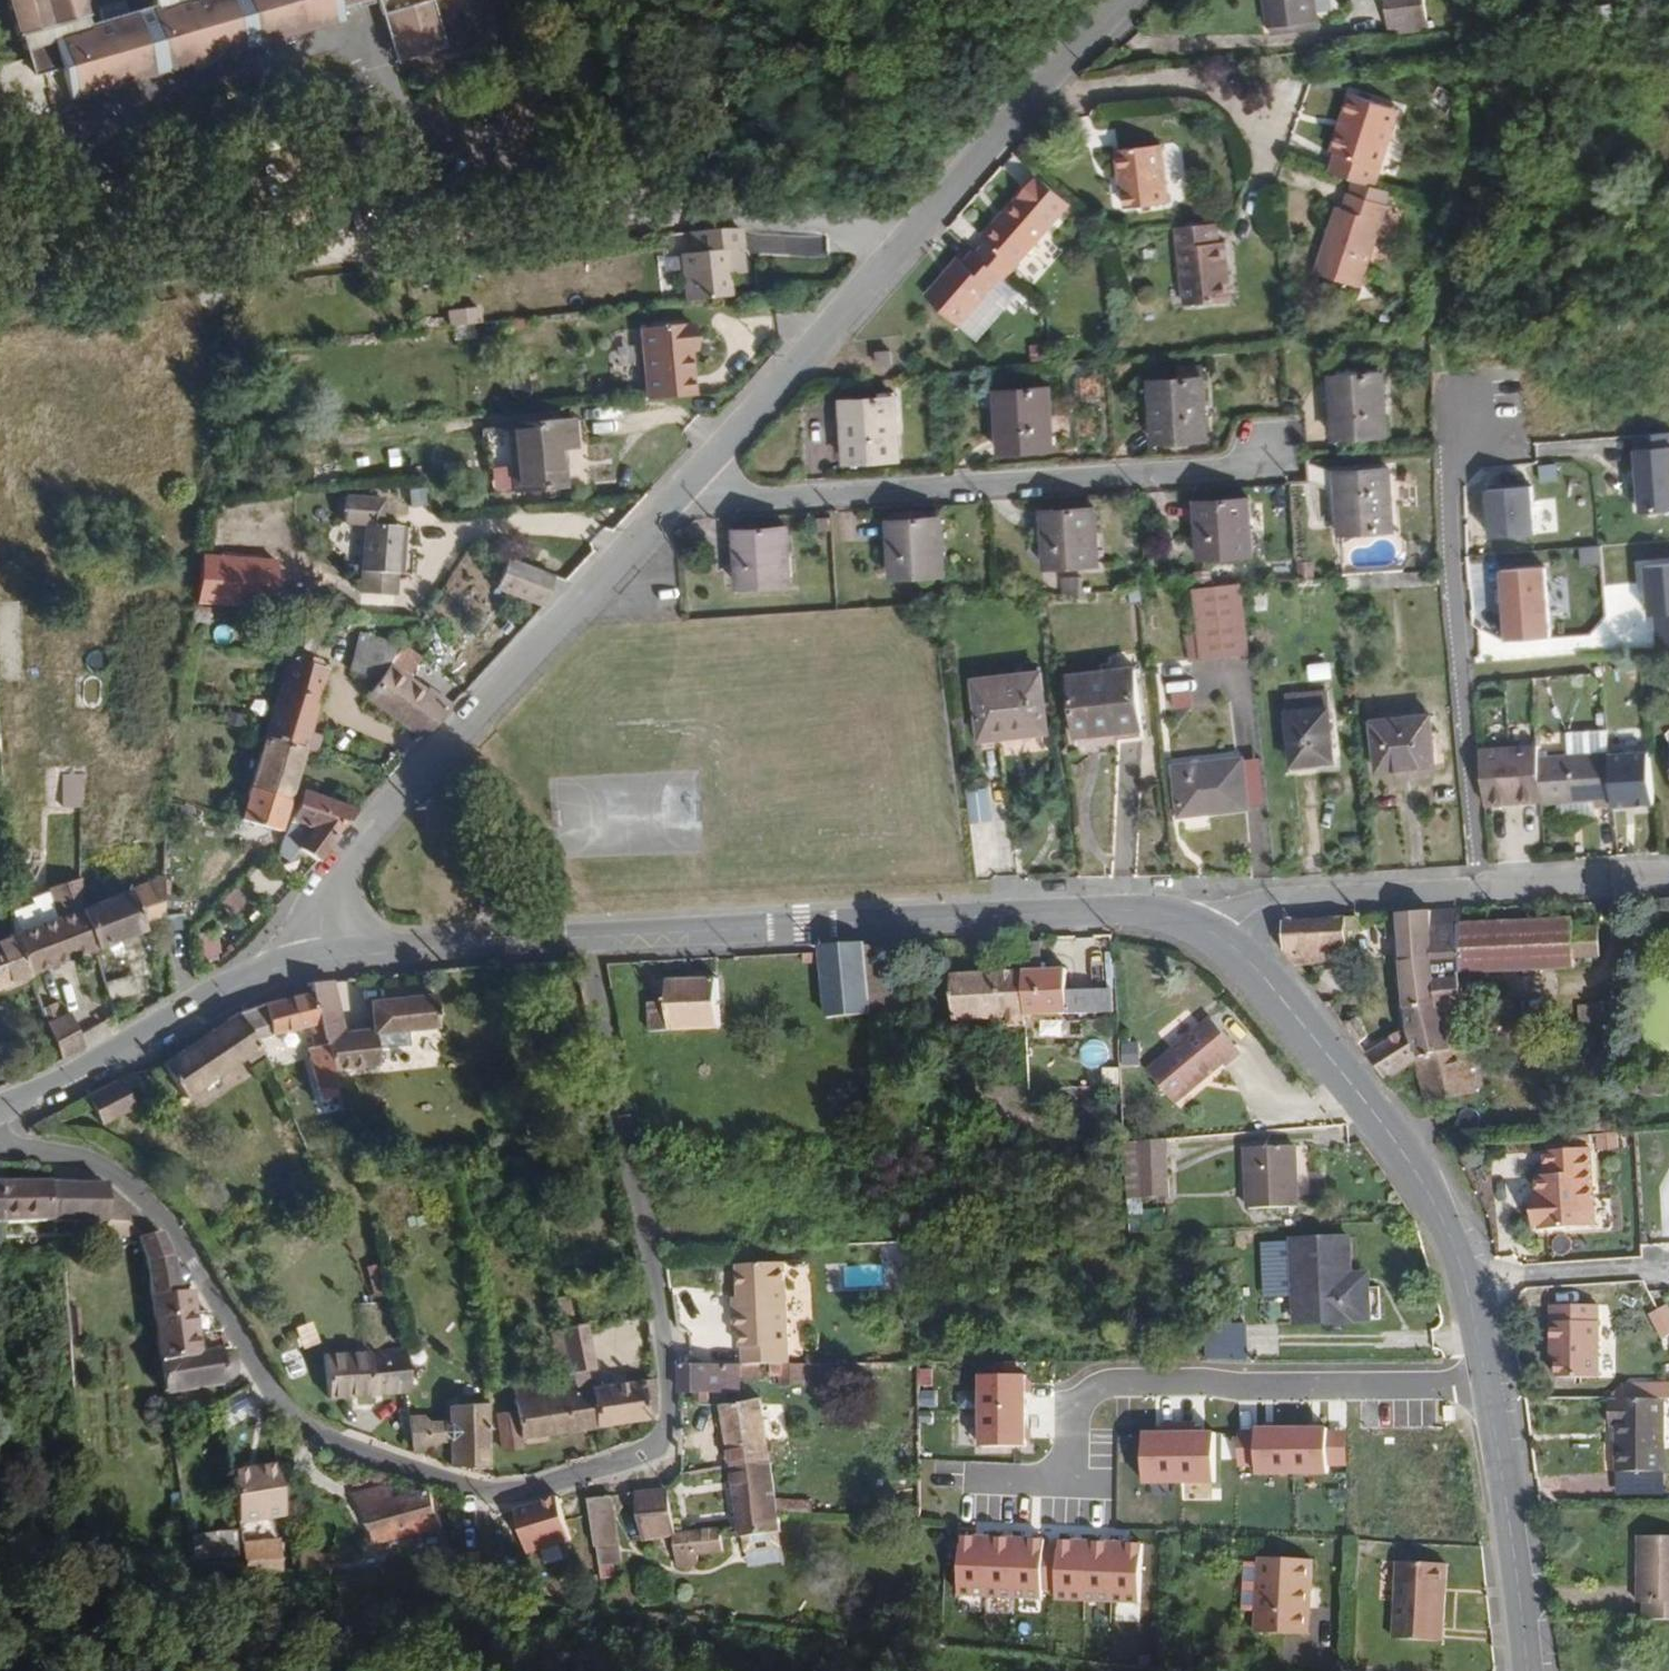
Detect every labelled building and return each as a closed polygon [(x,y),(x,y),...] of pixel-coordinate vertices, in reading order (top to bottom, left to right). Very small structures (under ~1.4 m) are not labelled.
[(148,3),(152,2),(153,8),(126,17),(123,4),(99,11),(102,23),(88,29),(88,19),(82,0),(3,0),(16,40),(20,40),(28,66),(0,73),(0,108),(29,124),(37,122),(38,128),(48,127),(49,136),(64,142),(54,108),(68,102),(70,108),(346,26),(340,6),(358,0),(147,0),(148,3)] [(435,0),(382,0),(401,63),(450,49),(435,0)] [(1315,0),(1269,0),(1273,37),(1320,31),(1315,0)] [(1427,0),(1387,0),(1391,29),(1430,24),(1427,0)] [(1432,33),(1430,24),(1391,29),(1392,37),(1432,33)] [(1385,184),(1409,107),(1358,90),(1351,112),(1358,113),(1346,149),(1340,169),(1385,184)] [(1346,149),(1358,113),(1351,112),(1339,147),(1346,149)] [(1173,198),(1168,139),(1117,144),(1119,169),(1123,169),(1126,203),(1173,198)] [(1369,289),(1395,207),(1352,192),(1347,208),(1342,207),(1320,272),(1369,289)] [(1010,276),(1055,227),(1019,193),(983,233),(988,238),(980,246),(1008,274),(1010,276)] [(1237,300),(1231,239),(1225,239),(1223,220),(1180,225),(1188,304),(1237,300)] [(751,270),(747,233),(719,233),(694,234),(696,251),(684,252),(689,299),(733,294),(730,274),(751,270)] [(962,321),(1008,274),(980,246),(978,244),(966,257),(962,255),(929,291),(962,321)] [(479,323),(478,308),(470,309),(471,324),(479,323)] [(471,324),(470,309),(446,310),(447,327),(471,324)] [(703,394),(695,323),(644,329),(651,400),(703,394)] [(1387,435),(1384,373),(1330,376),(1333,438),(1387,435)] [(1205,437),(1202,376),(1147,380),(1152,441),(1205,437)] [(1051,448),(1048,388),(993,391),(997,451),(1051,448)] [(896,457),(893,397),(840,400),(844,460),(896,457)] [(239,432),(238,413),(225,414),(227,433),(239,432)] [(552,494),(550,466),(543,467),(543,452),(554,451),(552,427),(498,433),(504,500),(552,494)] [(1668,513),(1668,449),(1636,451),(1642,515),(1668,513)] [(1530,467),(1485,469),(1486,484),(1531,482),(1530,467)] [(1390,530),(1387,470),(1334,473),(1338,533),(1390,530)] [(1533,486),(1489,489),(1493,536),(1537,533),(1533,486)] [(1255,556),(1252,497),(1200,500),(1203,559),(1255,556)] [(394,597),(395,526),(379,525),(379,500),(344,500),(342,526),(361,526),(361,595),(394,597)] [(1097,570),(1093,509),(1041,512),(1045,572),(1097,570)] [(940,576),(937,518),(880,521),(884,579),(940,576)] [(788,587),(786,527),(732,528),(734,589),(788,587)] [(535,610),(548,579),(501,560),(490,591),(535,610)] [(1315,577),(1314,562),(1297,563),(1298,578),(1315,577)] [(1647,564),(1651,613),(1656,612),(1658,629),(1668,628),(1668,563),(1647,564)] [(1548,566),(1503,570),(1509,640),(1553,636),(1548,566)] [(1255,646),(1248,573),(1203,576),(1210,626),(1213,650),(1255,646)] [(221,596),(222,577),(196,577),(193,596),(221,596)] [(241,614),(241,602),(232,601),(231,595),(221,596),(193,596),(191,612),(206,613),(241,614)] [(206,628),(206,613),(191,612),(189,628),(206,628)] [(1213,650),(1210,626),(1200,626),(1202,651),(1213,650)] [(1658,629),(1659,645),(1668,645),(1668,628),(1658,629)] [(381,667),(397,643),(354,630),(345,659),(381,667)] [(399,677),(416,654),(397,643),(381,667),(399,677)] [(308,741),(330,671),(325,670),(328,657),(312,653),(310,664),(289,661),(266,747),(303,759),(308,741)] [(445,709),(399,677),(381,667),(345,659),(344,667),(372,676),(357,698),(415,745),(445,709)] [(1149,739),(1141,667),(1075,673),(1083,745),(1149,739)] [(1058,747),(1050,674),(980,680),(987,753),(1058,747)] [(1336,753),(1330,686),(1289,689),(1294,757),(1336,753)] [(1436,765),(1432,712),(1375,717),(1379,769),(1436,765)] [(1611,758),(1610,740),(1572,742),(1574,759),(1611,758)] [(315,763),(319,744),(308,741),(303,759),(315,763)] [(298,774),(303,759),(266,747),(252,795),(289,805),(298,774)] [(1542,807),(1540,762),(1539,752),(1480,754),(1486,810),(1506,810),(1506,802),(1521,802),(1521,809),(1542,807)] [(1613,805),(1611,763),(1611,758),(1574,759),(1540,762),(1542,807),(1542,810),(1596,807),(1597,813),(1614,813),(1613,805)] [(1622,805),(1620,762),(1611,763),(1613,805),(1622,805)] [(1251,834),(1247,781),(1181,785),(1185,839),(1251,834)] [(280,833),(289,805),(252,795),(244,826),(280,833)] [(316,869),(360,813),(305,795),(300,807),(284,841),(304,857),(316,869)] [(1521,809),(1521,802),(1506,802),(1506,810),(1521,809)] [(193,829),(194,816),(164,811),(163,823),(193,829)] [(304,857),(284,841),(284,842),(281,847),(277,855),(294,870),(304,857)] [(150,874),(144,850),(126,856),(131,882),(150,874)] [(143,914),(161,907),(160,899),(153,873),(150,874),(131,882),(81,900),(97,944),(146,923),(143,914)] [(170,952),(188,949),(178,895),(160,899),(161,907),(170,952)] [(97,944),(81,900),(15,927),(30,972),(97,944)] [(487,915),(487,905),(470,907),(470,915),(487,915)] [(1609,965),(1607,934),(1586,934),(1585,930),(1468,937),(1467,916),(1435,918),(1440,1006),(1442,1005),(1456,1055),(1424,1062),(1424,1065),(1416,1070),(1427,1075),(1429,1104),(1477,1102),(1472,1058),(1477,1058),(1474,1016),(1478,1015),(1476,986),(1588,978),(1587,966),(1609,965)] [(1456,1055),(1442,1005),(1440,1006),(1435,918),(1403,919),(1413,1034),(1369,1064),(1389,1087),(1416,1070),(1424,1065),(1424,1062),(1456,1055)] [(1358,946),(1373,946),(1371,921),(1285,926),(1294,971),(1359,967),(1358,946)] [(30,972),(15,927),(0,932),(0,984),(30,972)] [(1074,1020),(1071,969),(1040,971),(1039,941),(1024,942),(1025,973),(1027,1008),(1045,1007),(1046,1022),(1074,1020)] [(861,955),(859,943),(803,945),(804,955),(823,954),(829,1023),(869,1020),(861,955)] [(912,1035),(901,951),(861,955),(869,1020),(872,1038),(912,1035)] [(140,982),(134,964),(107,973),(113,991),(140,982)] [(1027,1008),(1025,973),(949,977),(954,1042),(977,1041),(976,1023),(1003,1021),(1004,1029),(1028,1028),(1027,1008)] [(721,1029),(719,977),(653,980),(654,996),(646,996),(648,1032),(721,1029)] [(378,1062),(376,1047),(407,1043),(439,1039),(433,1000),(366,1009),(370,1037),(348,1041),(336,992),(307,996),(310,1005),(319,1035),(324,1053),(332,1084),(380,1078),(378,1062)] [(87,1041),(70,1001),(44,1013),(59,1057),(87,1041)] [(259,1057),(319,1035),(310,1005),(246,1028),(259,1057)] [(1174,1102),(1220,1064),(1224,1067),(1237,1055),(1208,1020),(1148,1070),(1174,1102)] [(246,1028),(244,1023),(162,1076),(182,1108),(261,1061),(259,1057),(246,1028)] [(409,1057),(407,1043),(376,1047),(378,1062),(409,1057)] [(332,1084),(324,1053),(308,1058),(321,1107),(337,1102),(332,1084)] [(124,1077),(88,1090),(99,1121),(135,1109),(124,1077)] [(1619,1151),(1618,1136),(1599,1138),(1600,1153),(1619,1151)] [(1173,1194),(1168,1138),(1129,1141),(1133,1198),(1173,1194)] [(1590,1147),(1590,1138),(1544,1142),(1545,1150),(1590,1147)] [(1301,1202),(1299,1144),(1249,1146),(1252,1204),(1301,1202)] [(1595,1211),(1591,1154),(1546,1157),(1547,1181),(1540,1181),(1542,1213),(1532,1214),(1533,1230),(1540,1230),(1541,1235),(1590,1231),(1589,1212),(1595,1211)] [(1542,1213),(1540,1181),(1535,1181),(1537,1203),(1532,1204),(1532,1214),(1542,1213)] [(91,1187),(0,1193),(0,1211),(2,1235),(125,1228),(141,1241),(135,1246),(139,1251),(146,1258),(152,1304),(177,1302),(177,1299),(170,1262),(169,1261),(149,1236),(91,1187)] [(1351,1276),(1349,1239),(1293,1242),(1298,1324),(1371,1320),(1369,1285),(1349,1286),(1349,1276),(1351,1276)] [(784,1367),(779,1267),(731,1268),(733,1301),(734,1315),(729,1315),(730,1335),(735,1335),(736,1351),(739,1351),(739,1369),(759,1368),(768,1368),(778,1367),(784,1367)] [(1369,1285),(1369,1275),(1351,1276),(1349,1276),(1349,1286),(1369,1285)] [(177,1302),(152,1304),(153,1322),(191,1318),(187,1298),(177,1299),(177,1302)] [(567,1328),(564,1301),(552,1303),(557,1329),(567,1328)] [(1599,1380),(1598,1305),(1549,1307),(1550,1351),(1556,1351),(1556,1361),(1556,1381),(1599,1380)] [(199,1362),(191,1318),(153,1322),(159,1368),(199,1362)] [(1245,1357),(1244,1323),(1204,1325),(1206,1359),(1245,1357)] [(591,1372),(583,1325),(567,1328),(557,1329),(563,1376),(565,1390),(590,1386),(588,1373),(591,1372)] [(563,1376),(557,1329),(543,1331),(551,1378),(563,1376)] [(411,1393),(403,1350),(321,1364),(328,1408),(402,1395),(411,1393)] [(224,1361),(224,1358),(199,1362),(159,1368),(157,1368),(164,1400),(229,1389),(229,1386),(224,1361)] [(238,1373),(237,1367),(232,1363),(230,1362),(224,1361),(229,1386),(231,1386),(234,1383),(236,1378),(238,1373)] [(802,1386),(802,1366),(784,1367),(778,1367),(778,1381),(778,1387),(802,1386)] [(778,1381),(778,1367),(768,1368),(768,1381),(778,1381)] [(737,1398),(736,1382),(760,1380),(759,1368),(739,1369),(672,1370),(675,1400),(689,1400),(689,1408),(705,1407),(704,1399),(717,1398),(737,1398)] [(983,1375),(982,1411),(1027,1411),(1027,1375),(983,1375)] [(596,1428),(590,1386),(565,1390),(563,1376),(551,1378),(512,1384),(517,1419),(497,1423),(501,1451),(525,1447),(524,1440),(596,1428)] [(656,1398),(653,1378),(590,1386),(596,1428),(646,1421),(656,1398)] [(1635,1389),(1634,1399),(1663,1399),(1668,1399),(1668,1389),(1635,1389)] [(495,1460),(486,1399),(447,1406),(450,1422),(441,1432),(453,1440),(457,1464),(495,1460)] [(1664,1476),(1663,1399),(1634,1399),(1608,1400),(1608,1430),(1616,1430),(1617,1476),(1664,1476)] [(764,1459),(758,1404),(717,1407),(724,1464),(764,1459)] [(982,1446),(1026,1446),(1027,1411),(982,1411),(982,1446)] [(437,1442),(427,1434),(426,1425),(419,1419),(407,1420),(413,1453),(429,1450),(437,1442)] [(441,1432),(450,1422),(426,1425),(427,1434),(437,1442),(453,1440),(441,1432)] [(1180,1424),(1182,1482),(1217,1481),(1216,1432),(1197,1432),(1197,1423),(1180,1424)] [(1146,1483),(1182,1482),(1180,1424),(1164,1424),(1164,1433),(1145,1434),(1146,1483)] [(1331,1424),(1295,1425),(1296,1469),(1332,1468),(1331,1424)] [(1260,1470),(1296,1469),(1295,1425),(1259,1426),(1260,1470)] [(770,1510),(769,1499),(764,1459),(724,1464),(733,1545),(737,1544),(769,1541),(774,1540),(770,1510)] [(293,1527),(282,1475),(237,1484),(247,1535),(293,1527)] [(677,1534),(670,1486),(645,1489),(653,1545),(678,1542),(677,1534)] [(453,1531),(444,1493),(406,1503),(401,1489),(363,1500),(385,1539),(386,1551),(453,1531)] [(563,1491),(516,1501),(526,1548),(573,1539),(563,1491)] [(639,1536),(634,1491),(611,1493),(617,1539),(639,1536)] [(821,1510),(821,1500),(769,1499),(770,1510),(821,1510)] [(719,1530),(677,1534),(678,1542),(681,1560),(701,1558),(722,1555),(719,1530)] [(250,1549),(247,1535),(192,1540),(198,1570),(255,1575),(250,1549)] [(642,1558),(639,1536),(617,1539),(619,1560),(634,1559),(642,1558)] [(961,1596),(988,1597),(990,1538),(963,1537),(961,1596)] [(988,1597),(1016,1598),(1018,1539),(990,1538),(988,1597)] [(1016,1598),(1044,1599),(1045,1589),(1046,1550),(1046,1540),(1018,1539),(1016,1598)] [(771,1553),(769,1541),(737,1544),(739,1557),(771,1553)] [(1061,1541),(1060,1551),(1059,1589),(1059,1599),(1087,1600),(1089,1542),(1061,1541)] [(297,1579),(288,1542),(250,1549),(255,1575),(297,1579)] [(1117,1543),(1089,1542),(1087,1600),(1115,1601),(1117,1543)] [(1634,1543),(1635,1613),(1643,1612),(1643,1626),(1668,1625),(1668,1542),(1634,1543)] [(1144,1544),(1117,1543),(1115,1601),(1142,1602),(1144,1544)] [(1060,1551),(1046,1550),(1045,1589),(1059,1589),(1060,1551)] [(1303,1631),(1306,1583),(1312,1583),(1313,1559),(1258,1556),(1254,1628),(1303,1631)] [(702,1566),(701,1558),(681,1560),(682,1568),(702,1566)] [(635,1572),(634,1559),(619,1560),(621,1573),(635,1572)] [(526,1602),(520,1566),(502,1566),(501,1561),(480,1562),(485,1599),(526,1602)] [(1443,1638),(1446,1590),(1439,1590),(1441,1564),(1398,1561),(1394,1635),(1443,1638)] [(348,1584),(349,1568),(314,1563),(312,1581),(348,1584)] [(1446,1590),(1448,1564),(1441,1564),(1439,1590),(1446,1590)] [(401,1590),(402,1580),(380,1577),(379,1588),(401,1590)] [(1309,1631),(1312,1583),(1306,1583),(1303,1631),(1309,1631)]
